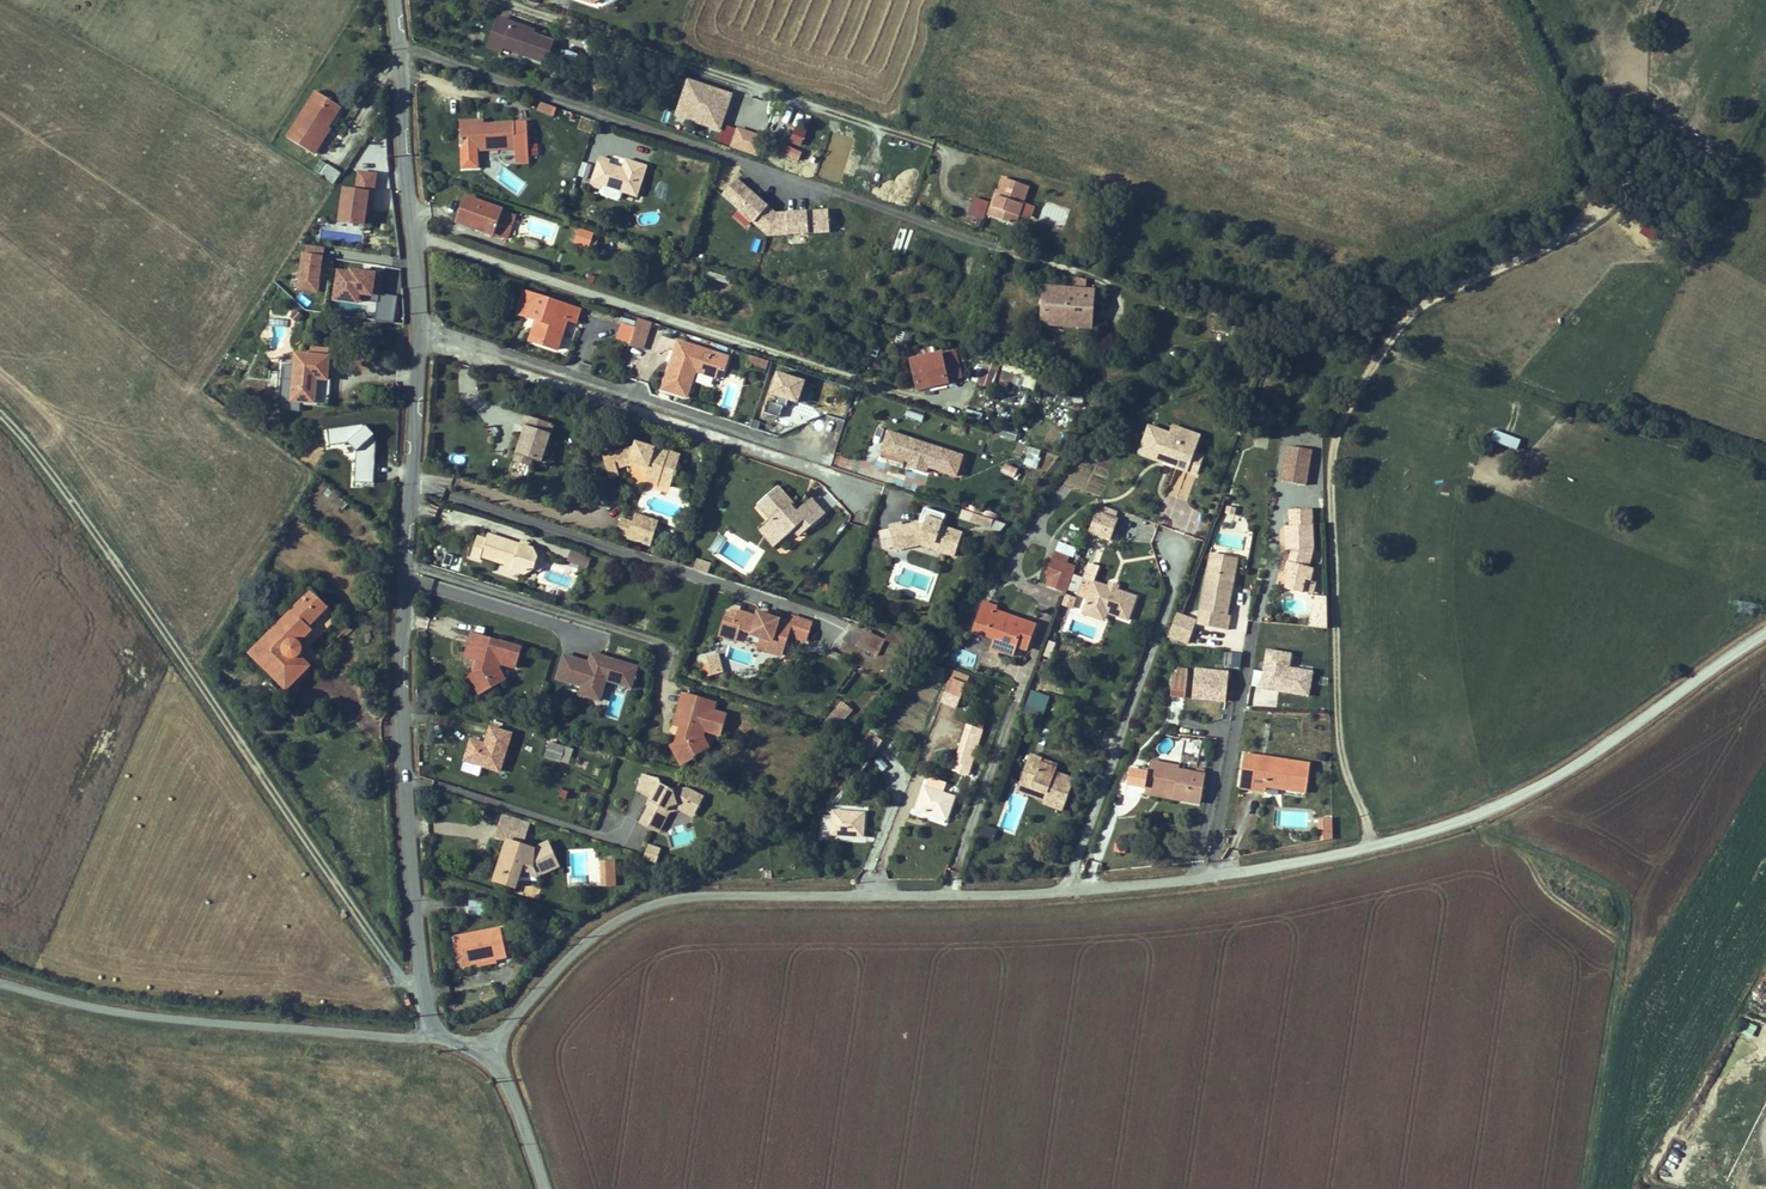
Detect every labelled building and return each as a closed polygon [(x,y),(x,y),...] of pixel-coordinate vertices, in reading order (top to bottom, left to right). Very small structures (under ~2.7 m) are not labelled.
[(553,42),(533,35),(527,33),(529,28),(499,18),(489,47),(502,52),(503,48),(546,63),(553,42)] [(733,94),(691,80),(680,112),(721,127),(726,112),(723,111),(726,103),(729,104),(733,94)] [(327,127),(341,106),(317,91),(287,138),(309,151),(324,126),(327,128),(327,127)] [(553,115),(556,108),(540,103),(538,110),(553,115)] [(529,163),(527,123),(484,125),(477,125),(476,122),(460,122),(462,147),(502,145),(502,149),(515,148),(516,163),(529,163)] [(767,135),(739,125),(733,144),(760,153),(767,135)] [(314,154),(330,129),(327,127),(327,128),(324,126),(309,151),(314,154)] [(795,129),(792,143),(806,147),(809,133),(795,129)] [(780,143),(777,155),(792,159),(796,147),(780,143)] [(843,163),(855,167),(858,160),(846,155),(843,163)] [(637,198),(647,166),(626,160),(623,169),(609,164),(610,161),(600,158),(589,186),(600,190),(601,190),(602,185),(605,186),(622,192),(623,193),(637,198)] [(320,160),(314,170),(335,183),(341,173),(320,160)] [(832,162),(830,174),(853,179),(856,167),(832,162)] [(338,223),(370,226),(374,172),(356,171),(355,189),(340,188),(338,223)] [(737,178),(722,195),(768,236),(831,233),(829,209),(777,212),(737,178)] [(1016,225),(1029,186),(1004,178),(1000,191),(994,207),(991,206),(988,216),(1016,225)] [(601,190),(600,190),(599,191),(601,195),(617,200),(621,198),(623,193),(622,192),(605,186),(602,185),(601,190)] [(994,207),(1000,191),(997,190),(991,206),(994,207)] [(493,234),(501,210),(467,197),(459,222),(475,228),(475,230),(479,231),(480,229),(493,234)] [(972,197),(967,214),(984,219),(989,202),(972,197)] [(507,239),(515,215),(501,210),(493,234),(507,239)] [(320,293),(323,247),(301,245),(298,292),(320,293)] [(394,322),(397,296),(379,294),(382,274),(335,268),(331,301),(376,306),(374,320),(394,322)] [(731,278),(707,271),(705,276),(729,284),(731,278)] [(1084,290),(1085,281),(1070,277),(1069,288),(1084,290)] [(1069,295),(1069,288),(1045,287),(1043,304),(1049,305),(1050,293),(1069,295)] [(1092,320),(1094,291),(1084,290),(1069,288),(1069,295),(1050,293),(1049,305),(1043,304),(1042,324),(1067,326),(1067,319),(1092,320)] [(558,350),(568,320),(577,322),(581,310),(526,292),(518,314),(537,320),(530,341),(558,350)] [(298,322),(303,316),(297,310),(292,316),(298,322)] [(631,342),(629,346),(643,350),(652,322),(639,318),(635,328),(631,342)] [(1091,328),(1092,320),(1067,319),(1067,326),(1091,328)] [(631,342),(635,328),(624,324),(619,338),(631,342)] [(907,344),(910,335),(899,332),(896,341),(907,344)] [(724,370),(728,357),(678,341),(675,351),(678,352),(676,359),(673,358),(662,389),(687,397),(695,371),(715,377),(719,368),(724,370)] [(327,379),(330,357),(296,354),(292,401),(315,402),(317,379),(327,379)] [(946,379),(940,354),(912,360),(919,389),(929,386),(930,388),(935,387),(933,382),(946,379)] [(767,369),(769,361),(752,355),(750,363),(767,369)] [(992,388),(999,367),(985,362),(978,383),(992,388)] [(1033,389),(1038,375),(1005,365),(1000,378),(1033,389)] [(764,411),(781,417),(786,400),(798,404),(806,382),(777,372),(768,398),(769,398),(764,411)] [(222,390),(227,381),(221,378),(217,387),(222,390)] [(325,404),(327,379),(317,379),(315,402),(325,404)] [(935,387),(948,384),(946,379),(933,382),(935,387)] [(1099,414),(1102,405),(1095,402),(1092,411),(1099,414)] [(979,422),(981,414),(968,410),(966,418),(979,422)] [(906,411),(905,418),(922,421),(923,414),(906,411)] [(541,461),(553,424),(526,415),(523,425),(526,426),(517,453),(532,458),(541,461)] [(1015,441),(1018,431),(1004,426),(1000,436),(1015,441)] [(1193,453),(1199,436),(1183,430),(1180,438),(1169,434),(1149,426),(1140,452),(1163,461),(1166,453),(1180,457),(1177,466),(1176,467),(1196,475),(1203,456),(1193,453)] [(1180,438),(1183,430),(1172,426),(1169,434),(1180,438)] [(354,485),(373,486),(374,428),(328,427),(328,445),(355,446),(354,485)] [(956,476),(963,456),(889,432),(882,451),(905,459),(911,461),(928,467),(956,476)] [(670,487),(680,456),(636,441),(634,446),(604,455),(611,478),(619,476),(617,469),(628,466),(628,465),(629,461),(649,468),(648,472),(645,479),(670,487)] [(1306,485),(1312,450),(1288,446),(1282,481),(1306,485)] [(905,459),(882,451),(879,460),(902,468),(905,459)] [(530,465),(532,458),(517,453),(515,460),(530,465)] [(1180,457),(1166,453),(1163,461),(1177,466),(1180,457)] [(834,456),(832,464),(847,467),(849,459),(834,456)] [(1036,469),(1040,459),(1034,457),(1030,466),(1036,469)] [(649,468),(629,461),(628,465),(648,472),(649,468)] [(926,473),(928,467),(911,461),(909,467),(926,473)] [(1001,473),(1015,478),(1018,468),(1004,464),(1001,473)] [(1187,502),(1194,476),(1175,471),(1168,497),(1187,502)] [(806,531),(825,514),(811,498),(798,510),(778,487),(758,504),(771,520),(764,526),(779,543),(794,530),(800,524),(806,531)] [(348,505),(328,489),(324,494),(344,509),(348,505)] [(1117,512),(1100,506),(1098,512),(1115,518),(1117,512)] [(1235,515),(1236,508),(1228,506),(1226,514),(1235,515)] [(1313,549),(1312,509),(1290,510),(1290,526),(1286,526),(1287,550),(1292,550),(1294,556),(1292,563),(1289,562),(1285,574),(1289,576),(1286,588),(1302,593),(1302,592),(1305,580),(1310,581),(1314,568),(1309,567),(1313,549)] [(970,522),(973,513),(962,510),(959,519),(970,522)] [(1109,540),(1117,519),(1115,518),(1098,512),(1096,512),(1089,532),(1109,540)] [(650,546),(658,521),(636,513),(633,522),(628,539),(650,546)] [(985,526),(987,518),(974,513),(971,522),(985,526)] [(955,556),(962,533),(941,526),(943,522),(927,516),(925,521),(921,522),(903,526),(902,523),(889,526),(890,530),(894,546),(894,550),(907,547),(906,541),(921,538),(934,543),(940,551),(955,556)] [(628,537),(633,522),(622,518),(617,534),(628,537)] [(991,528),(994,520),(987,518),(985,526),(991,528)] [(806,531),(800,524),(794,530),(800,536),(806,531)] [(779,543),(764,526),(759,530),(774,547),(779,543)] [(894,546),(890,530),(880,532),(883,549),(894,546)] [(523,547),(519,546),(520,544),(488,534),(487,539),(477,536),(471,557),(481,560),(482,556),(513,566),(512,570),(525,574),(533,570),(537,557),(534,556),(531,555),(532,552),(533,548),(529,547),(524,545),(523,547)] [(940,551),(934,543),(921,538),(906,541),(907,547),(921,545),(940,551)] [(588,568),(592,558),(572,551),(568,561),(588,568)] [(1066,563),(1069,557),(1056,552),(1053,558),(1066,563)] [(1236,567),(1238,558),(1211,554),(1210,563),(1236,567)] [(539,572),(544,559),(537,557),(533,570),(539,572)] [(1067,592),(1076,567),(1066,564),(1066,563),(1053,558),(1047,573),(1051,574),(1048,584),(1067,592)] [(708,573),(711,565),(697,560),(694,569),(708,573)] [(1227,614),(1232,591),(1229,591),(1230,585),(1233,585),(1236,567),(1210,563),(1198,625),(1228,630),(1230,615),(1227,614)] [(1136,597),(1117,590),(1114,590),(1113,592),(1110,591),(1111,588),(1108,587),(1093,582),(1099,567),(1090,564),(1079,595),(1088,599),(1084,609),(1098,614),(1107,613),(1128,620),(1136,597)] [(1077,593),(1082,578),(1073,575),(1068,590),(1077,593)] [(1313,595),(1316,582),(1310,581),(1305,580),(1302,592),(1313,595)] [(1118,586),(1110,583),(1108,587),(1111,588),(1110,591),(1113,592),(1114,590),(1117,590),(1118,586)] [(300,643),(313,629),(310,626),(329,607),(312,590),(250,654),(287,691),(311,666),(301,656),(301,655),(302,654),(303,652),(303,651),(303,649),(303,648),(302,647),(302,645),(301,644),(300,643)] [(1067,607),(1071,596),(1066,595),(1062,605),(1067,607)] [(1328,628),(1327,597),(1318,595),(1312,619),(1311,619),(1310,622),(1309,626),(1328,628)] [(1072,609),(1076,598),(1071,596),(1067,607),(1072,609)] [(996,607),(998,601),(991,598),(989,604),(996,607)] [(1753,615),(1755,604),(1738,601),(1736,612),(1753,615)] [(1026,650),(1035,625),(995,611),(996,607),(989,604),(984,602),(974,631),(997,639),(1002,641),(999,650),(1013,655),(1016,646),(1026,650)] [(805,640),(811,622),(793,617),(791,623),(767,615),(766,620),(757,617),(739,611),(740,608),(736,606),(729,611),(721,636),(737,641),(740,630),(761,636),(757,648),(781,655),(788,635),(805,640)] [(320,637),(340,617),(329,607),(310,626),(313,629),(300,643),(301,644),(302,645),(302,647),(303,648),(303,649),(303,651),(303,652),(302,654),(301,655),(301,656),(311,666),(321,657),(311,646),(320,637)] [(1104,621),(1107,613),(1098,614),(1084,609),(1083,613),(1104,621)] [(1193,632),(1197,621),(1177,614),(1173,625),(1193,632)] [(1189,644),(1193,632),(1173,625),(1169,636),(1189,644)] [(870,652),(877,636),(863,630),(856,646),(870,652)] [(515,668),(519,655),(506,652),(507,649),(500,647),(501,642),(472,634),(469,646),(472,647),(469,657),(475,659),(476,659),(478,663),(475,672),(471,675),(470,675),(481,694),(505,681),(499,668),(500,663),(515,668)] [(1293,649),(1294,635),(1281,634),(1280,648),(1293,649)] [(878,656),(886,639),(877,636),(870,652),(878,656)] [(999,650),(1002,641),(997,639),(993,648),(999,650)] [(519,655),(521,648),(508,644),(501,642),(500,647),(507,649),(506,652),(519,655)] [(1290,667),(1293,653),(1266,649),(1263,671),(1256,670),(1251,706),(1276,709),(1278,693),(1310,697),(1313,671),(1290,667)] [(1223,652),(1223,667),(1241,668),(1241,653),(1223,652)] [(632,690),(639,666),(590,653),(588,661),(562,654),(554,681),(579,688),(577,696),(602,703),(607,683),(632,690)] [(841,661),(843,656),(834,653),(832,658),(841,661)] [(723,673),(718,654),(708,657),(712,673),(718,671),(723,673)] [(712,673),(708,657),(702,658),(704,666),(709,665),(711,673),(712,673)] [(1185,697),(1188,670),(1178,669),(1178,675),(1173,674),(1171,696),(1185,697)] [(1227,703),(1229,671),(1194,669),(1192,701),(1227,703)] [(966,685),(970,676),(954,670),(951,679),(966,685)] [(481,694),(470,675),(465,678),(476,697),(481,694)] [(957,708),(966,685),(951,679),(942,701),(957,708)] [(720,735),(723,722),(711,719),(713,712),(716,703),(684,694),(680,708),(682,708),(676,727),(680,728),(681,729),(682,732),(680,740),(676,742),(675,743),(681,754),(689,749),(693,758),(709,749),(703,737),(705,730),(720,735)] [(840,725),(852,711),(843,703),(827,720),(840,725)] [(723,722),(725,715),(713,712),(711,719),(723,722)] [(970,767),(982,729),(968,725),(956,763),(970,767)] [(499,771),(511,734),(491,728),(486,745),(472,740),(465,761),(499,771)] [(866,767),(883,741),(870,732),(853,758),(866,767)] [(561,760),(565,747),(549,742),(546,755),(561,760)] [(1199,756),(1201,743),(1194,742),(1192,755),(1199,756)] [(693,758),(689,749),(681,754),(675,743),(671,745),(682,764),(693,758)] [(1306,793),(1311,764),(1244,754),(1239,788),(1265,792),(1266,787),(1267,783),(1283,785),(1283,789),(1306,793)] [(1063,811),(1075,779),(1055,772),(1057,768),(1041,763),(1042,759),(1031,755),(1024,774),(1035,778),(1030,790),(1041,794),(1042,790),(1047,792),(1044,800),(1043,803),(1063,811)] [(879,757),(873,762),(882,772),(888,766),(879,757)] [(859,777),(866,767),(853,758),(846,768),(859,777)] [(1058,765),(1042,759),(1041,763),(1057,768),(1058,765)] [(1201,803),(1205,775),(1204,775),(1205,770),(1197,769),(1196,773),(1179,770),(1179,767),(1151,762),(1146,788),(1174,793),(1173,799),(1201,803)] [(970,767),(956,763),(953,770),(968,775),(970,767)] [(1144,787),(1148,770),(1130,766),(1127,784),(1144,787)] [(670,807),(678,805),(687,804),(698,809),(704,797),(689,789),(672,789),(661,784),(659,780),(643,774),(637,791),(650,798),(653,799),(649,806),(640,823),(656,832),(670,807)] [(1030,790),(1035,778),(1024,774),(1018,791),(1044,800),(1047,792),(1042,790),(1041,794),(1030,790)] [(943,793),(947,783),(928,777),(925,787),(943,793)] [(947,819),(954,798),(943,793),(925,787),(917,809),(918,809),(946,819),(947,819)] [(1173,799),(1174,793),(1146,788),(1145,794),(1173,799)] [(694,817),(698,809),(687,804),(678,805),(670,807),(656,832),(659,833),(670,812),(679,810),(694,817)] [(946,819),(918,809),(916,813),(945,823),(946,819)] [(862,836),(864,814),(834,812),(832,834),(862,836)] [(558,866),(548,843),(534,849),(524,846),(527,834),(516,830),(519,820),(502,814),(495,838),(508,841),(501,861),(507,863),(504,871),(499,869),(495,880),(515,887),(517,881),(522,866),(533,865),(537,875),(558,866)] [(1333,828),(1332,818),(1323,819),(1319,819),(1320,829),(1324,829),(1333,828)] [(527,834),(531,823),(519,820),(516,830),(527,834)] [(991,843),(997,829),(984,824),(978,837),(991,843)] [(1333,839),(1333,828),(1324,829),(1324,840),(1333,839)] [(644,846),(641,858),(654,863),(658,850),(644,846)] [(615,868),(614,860),(602,861),(602,869),(615,868)] [(504,871),(507,863),(501,861),(499,862),(498,867),(499,869),(504,871)] [(537,880),(537,875),(533,865),(522,866),(517,881),(537,880)] [(615,881),(615,868),(602,869),(603,886),(609,886),(609,881),(615,881)] [(484,916),(485,899),(469,899),(469,915),(484,916)] [(506,950),(503,934),(501,928),(455,938),(461,966),(473,963),(473,960),(496,956),(496,959),(507,956),(506,950)] [(512,949),(508,933),(503,934),(506,950),(512,949)] [(497,963),(496,959),(496,956),(473,960),(473,963),(477,963),(478,967),(497,963)] [(1745,1020),(1738,1032),(1751,1039),(1757,1027),(1745,1020)]
